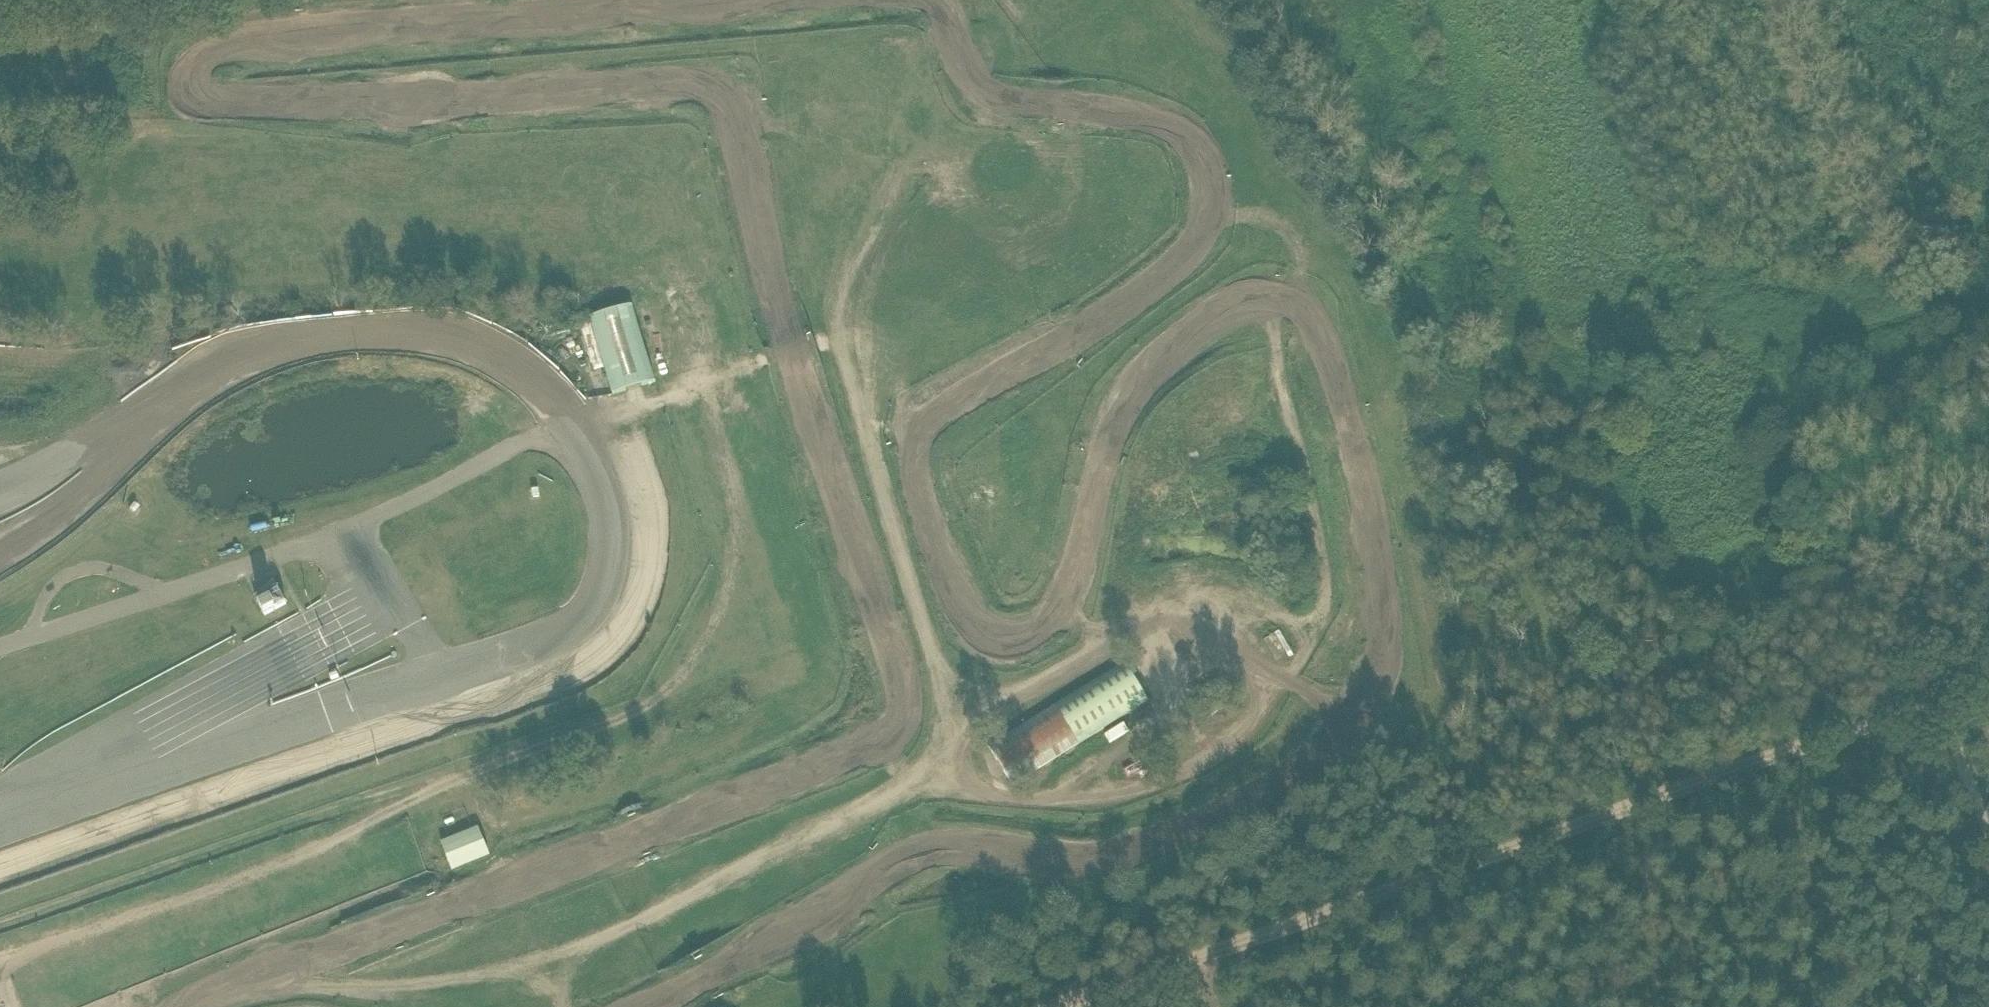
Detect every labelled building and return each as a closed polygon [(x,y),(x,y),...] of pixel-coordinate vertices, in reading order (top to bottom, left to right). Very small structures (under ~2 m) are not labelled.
[(633,308),(593,319),(613,393),(653,381),(633,308)] [(254,599),(263,617),(289,603),(279,585),(254,599)] [(1148,700),(1125,663),(988,747),(1012,784),(1079,742),(1110,725),(1136,766),(1180,740),(1152,698),(1148,700)] [(1163,686),(1152,692),(1164,713),(1174,708),(1163,686)] [(1027,719),(1021,708),(989,726),(996,737),(1027,719)] [(446,838),(483,823),(473,797),(436,812),(446,838)] [(456,868),(497,856),(488,826),(447,838),(456,868)]
